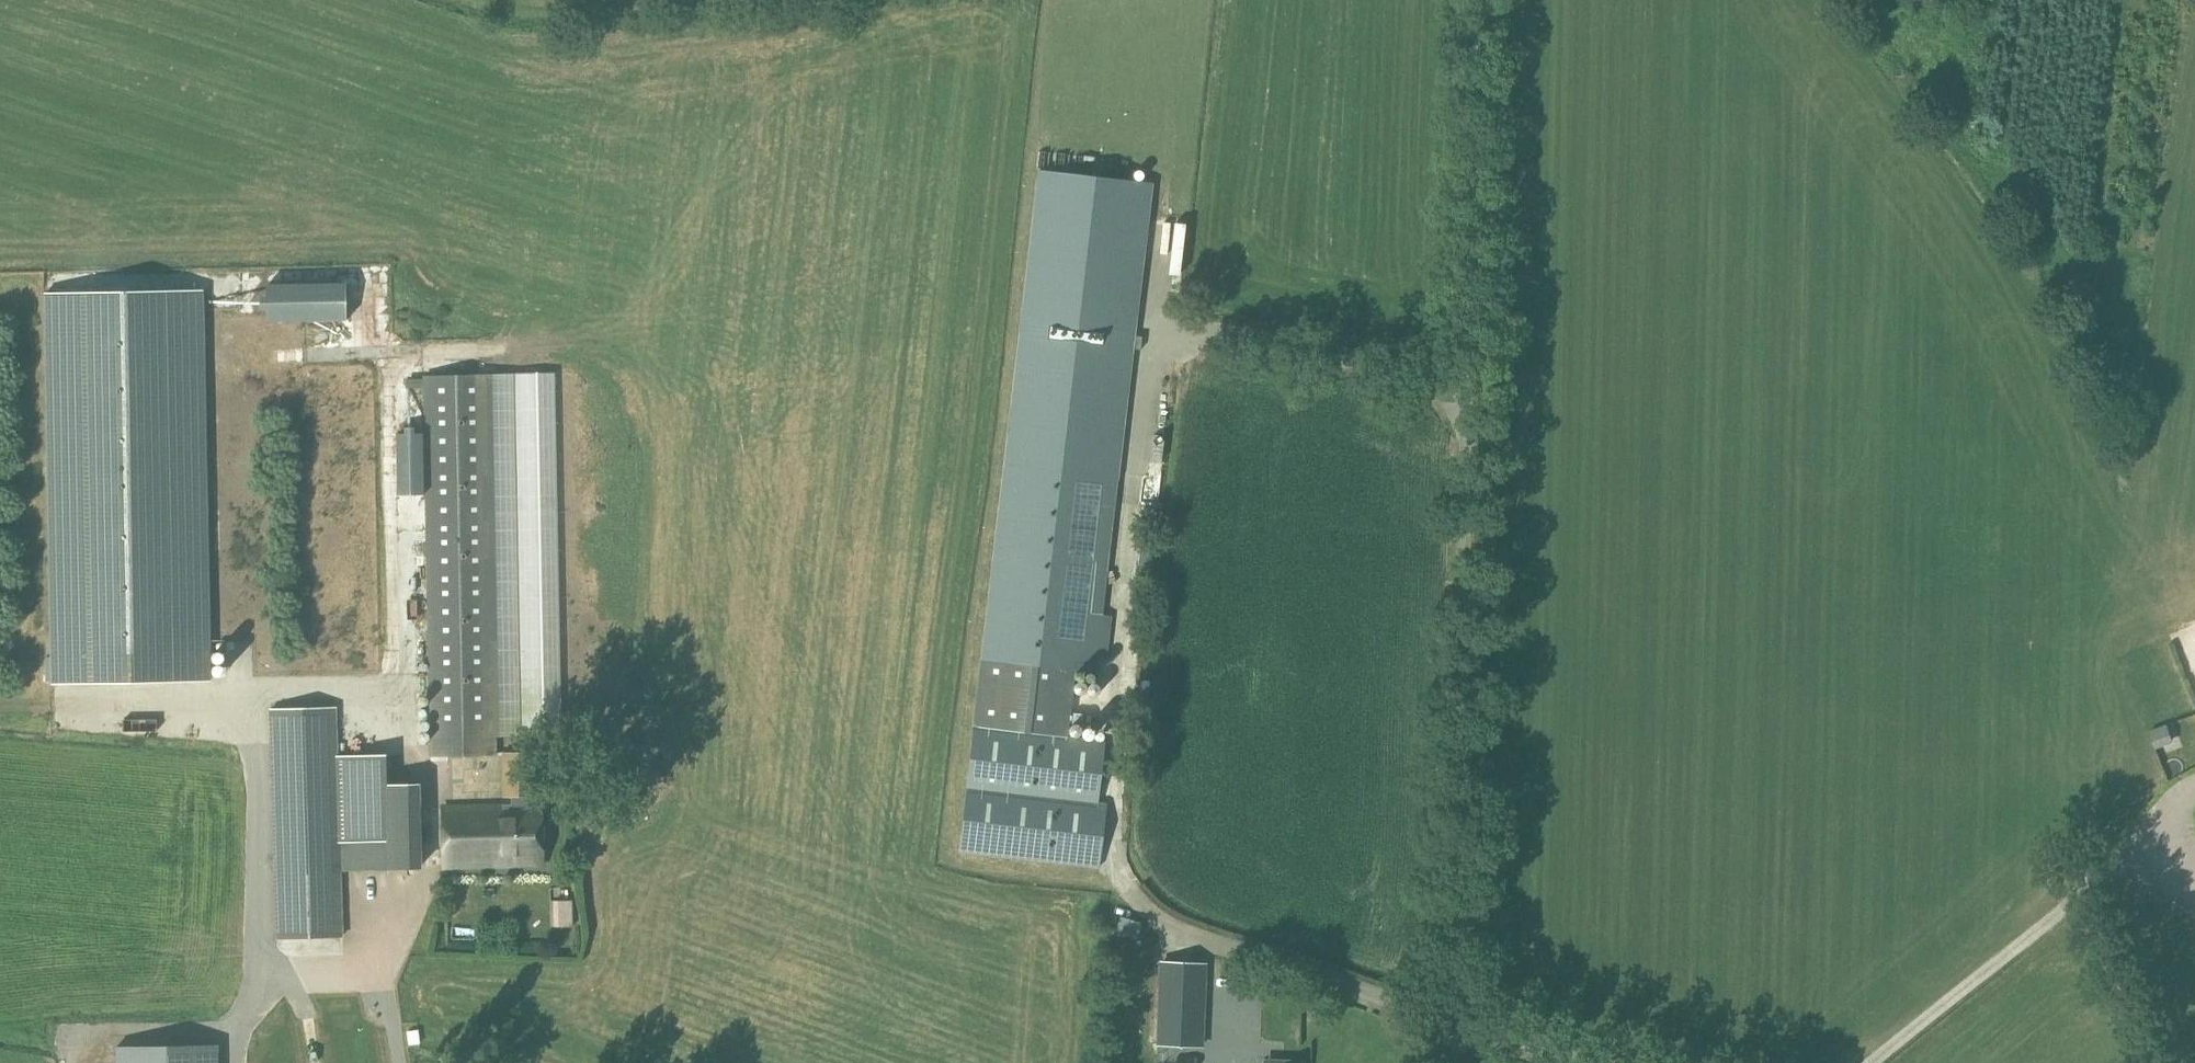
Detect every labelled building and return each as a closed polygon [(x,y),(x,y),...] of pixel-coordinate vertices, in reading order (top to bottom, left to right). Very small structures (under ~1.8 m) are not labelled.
[(966,789),(959,851),(1006,857),(1101,868),(1103,836),(1107,803),(1100,804),(1106,741),(1068,736),(1075,671),(1095,673),(1097,655),(1110,657),(1115,619),(1101,617),(1117,479),(1118,480),(1133,349),(1141,350),(1143,337),(1135,336),(1149,216),(1152,184),(1039,171),(1037,193),(1035,205),(1021,336),(973,725),(966,789)] [(225,325),(300,323),(299,286),(224,288),(225,325)] [(204,291),(45,294),(52,683),(211,680),(204,291)] [(544,735),(538,373),(421,376),(430,755),(496,753),(495,736),(544,735)] [(1154,457),(1156,436),(1146,435),(1144,456),(1154,457)] [(246,675),(245,635),(214,636),(216,676),(246,675)] [(420,868),(418,784),(386,785),(387,840),(341,841),(340,774),(337,706),(271,708),(273,786),(278,939),(344,937),(341,870),(388,869),(420,868)] [(502,752),(503,797),(513,796),(513,806),(442,807),(443,867),(543,865),(541,796),(536,796),(535,751),(502,752)] [(1163,962),(1159,1043),(1203,1045),(1206,964),(1163,962)] [(218,1045),(117,1047),(117,1062),(218,1062),(218,1045)]
